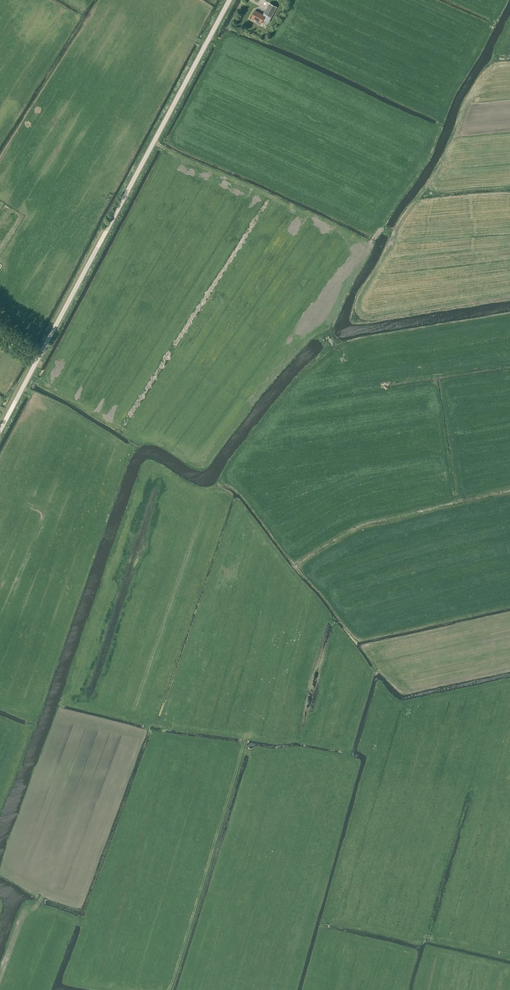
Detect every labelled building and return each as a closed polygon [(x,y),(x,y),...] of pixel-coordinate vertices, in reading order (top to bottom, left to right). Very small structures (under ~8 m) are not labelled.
[(269,23),(277,7),(270,2),(263,15),(255,11),(252,17),(261,22),(263,20),(269,23)]
